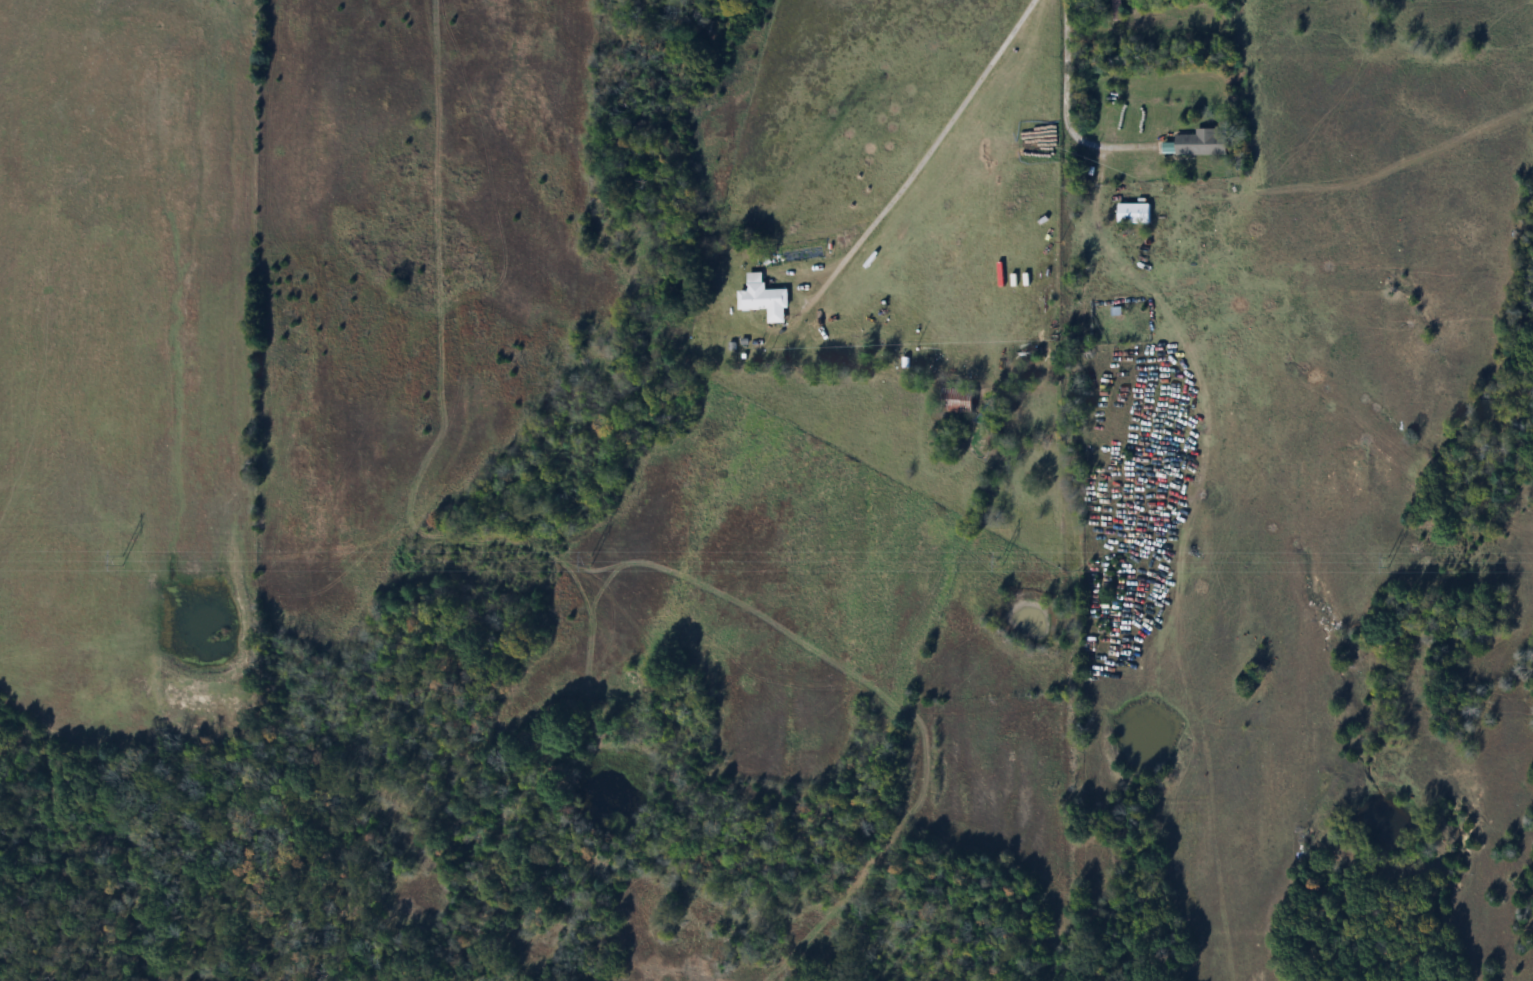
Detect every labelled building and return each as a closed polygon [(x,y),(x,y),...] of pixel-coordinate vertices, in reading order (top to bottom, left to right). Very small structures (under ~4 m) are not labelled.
[(1227,156),(1227,135),(1217,135),(1217,130),(1197,130),(1197,136),(1176,136),(1176,156),(1227,156)] [(1150,204),(1118,204),(1118,224),(1150,224),(1150,204)] [(786,290),(765,291),(764,273),(748,274),(749,292),(739,292),(740,312),(769,310),(769,324),(788,323),(786,290)] [(942,413),(973,414),(974,390),(943,389),(942,413)]
